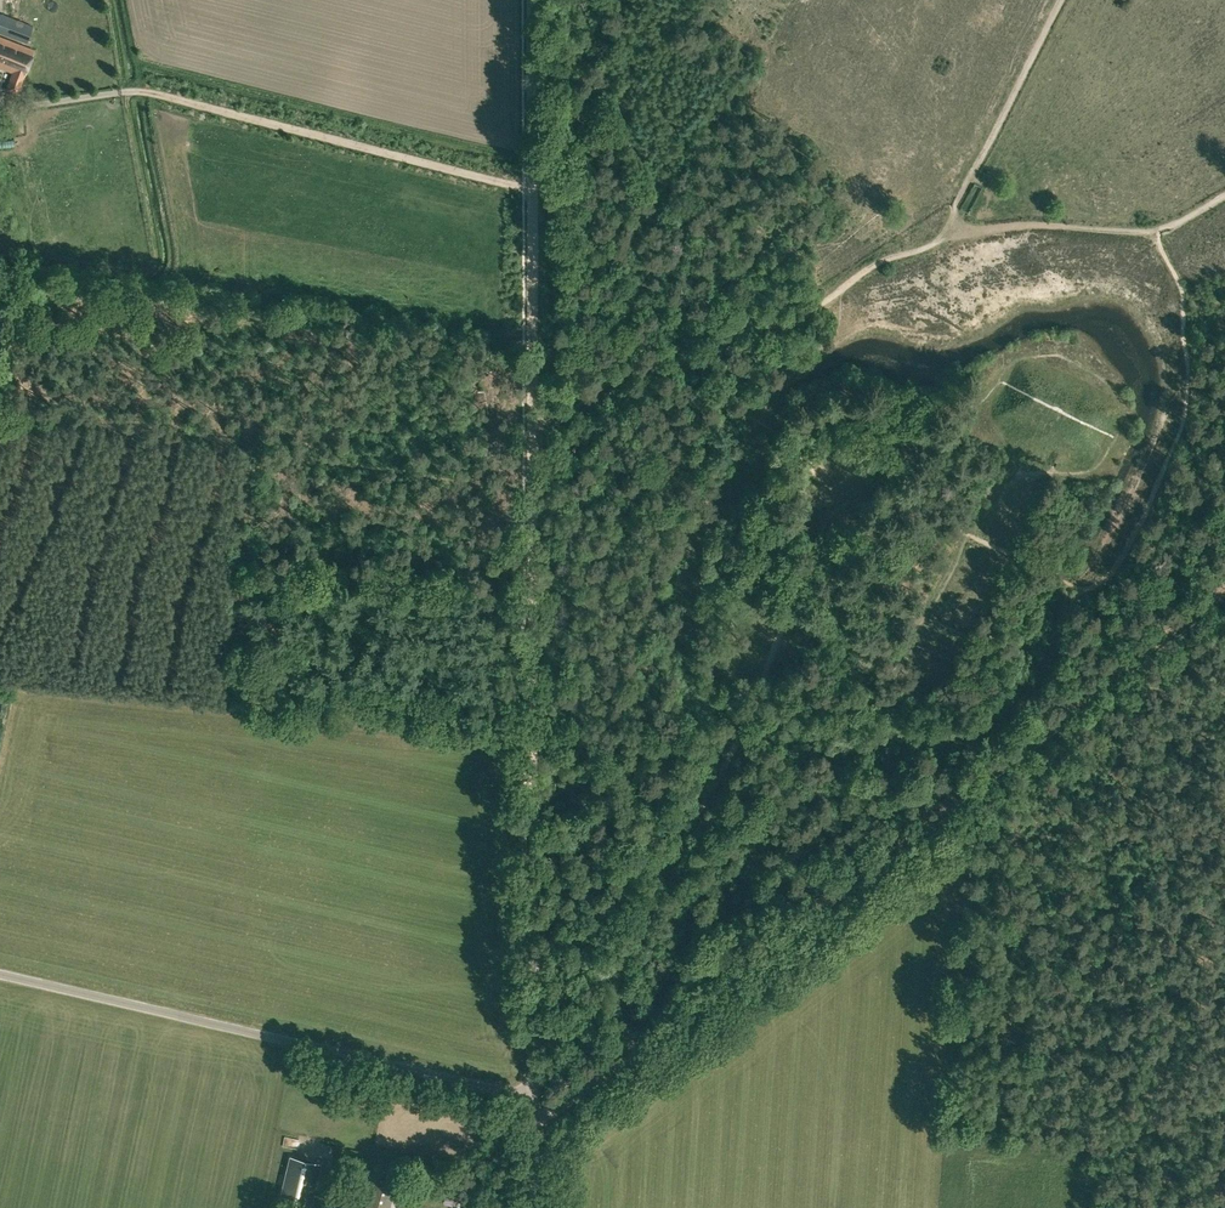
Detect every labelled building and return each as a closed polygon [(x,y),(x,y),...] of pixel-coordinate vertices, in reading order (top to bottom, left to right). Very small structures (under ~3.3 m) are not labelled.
[(27,42),(34,25),(0,12),(0,32),(27,42)] [(17,94),(34,50),(0,37),(0,67),(13,72),(6,89),(17,94)] [(295,1207),(312,1207),(317,1187),(319,1188),(321,1180),(319,1179),(323,1163),(291,1155),(279,1204),(295,1207)] [(396,1187),(372,1181),(365,1207),(391,1207),(396,1187)] [(445,1198),(465,1200),(467,1187),(447,1185),(445,1198)]
